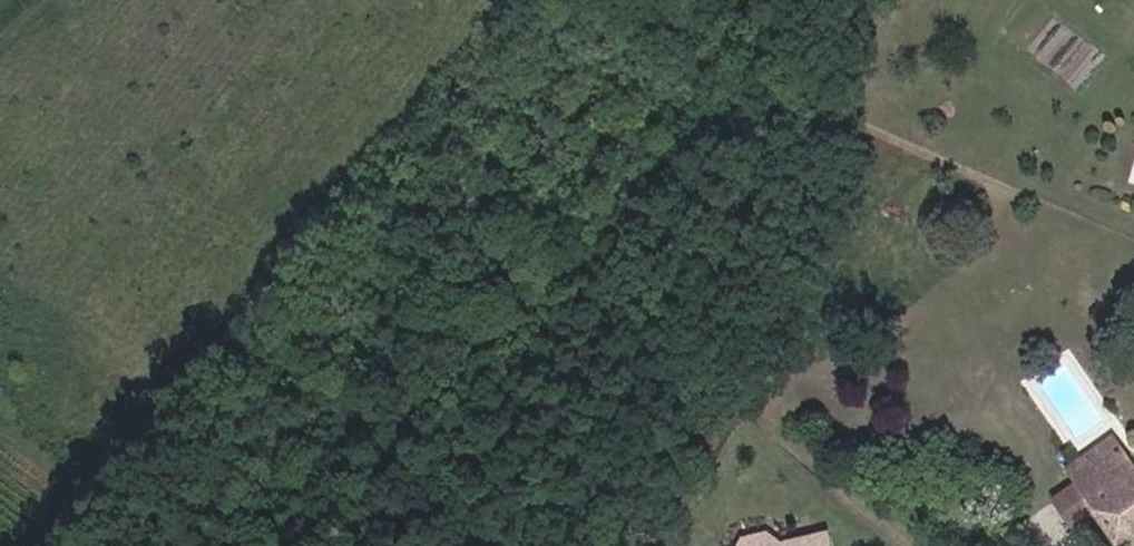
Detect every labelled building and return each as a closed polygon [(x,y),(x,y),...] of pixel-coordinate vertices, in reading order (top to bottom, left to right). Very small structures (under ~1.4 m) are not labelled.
[(1124,449),(1074,479),(1115,536),(1133,524),(1133,463),(1124,449)] [(775,545),(831,545),(828,533),(775,545)]
